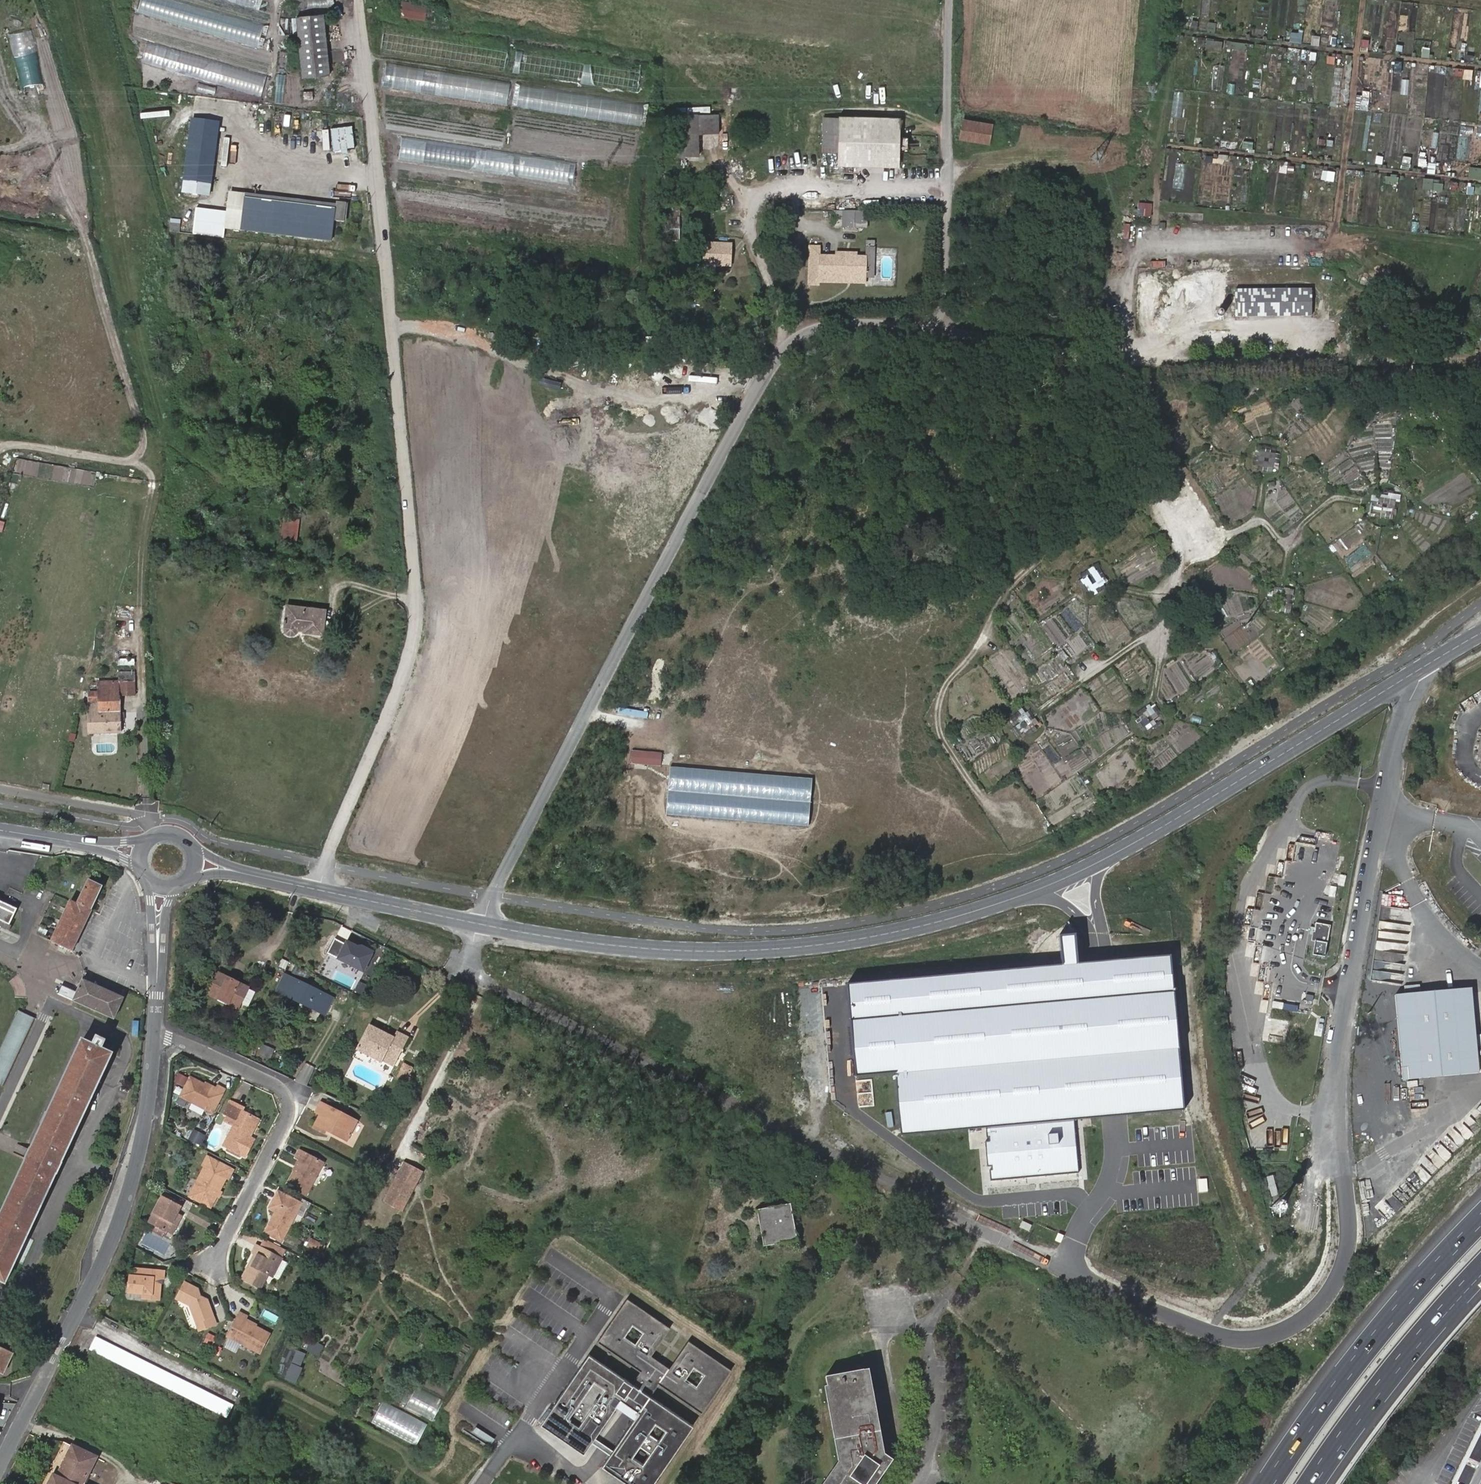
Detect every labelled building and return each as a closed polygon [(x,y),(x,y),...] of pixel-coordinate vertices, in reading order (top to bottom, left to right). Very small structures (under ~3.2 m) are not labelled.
[(257,45),(263,25),(169,0),(140,0),(136,13),(257,45)] [(400,16),(435,23),(438,6),(403,0),(400,16)] [(296,17),(302,79),(330,76),(324,15),(296,17)] [(1214,32),(1214,23),(1206,22),(1205,31),(1214,32)] [(1289,43),(1301,43),(1301,33),(1289,32),(1289,43)] [(1310,36),(1310,45),(1318,45),(1318,36),(1310,36)] [(1203,48),(1220,51),(1221,42),(1204,39),(1203,48)] [(266,74),(146,42),(140,63),(260,94),(266,74)] [(642,71),(518,50),(514,72),(638,94),(642,71)] [(1291,51),(1289,66),(1297,67),(1298,52),(1291,51)] [(278,52),(279,61),(287,61),(287,52),(278,52)] [(507,105),(510,81),(385,64),(382,88),(507,105)] [(511,110),(641,124),(644,101),(514,87),(511,110)] [(704,116),(702,101),(687,100),(684,114),(677,115),(678,155),(671,156),(671,169),(687,169),(687,156),(700,156),(699,117),(704,116)] [(837,168),(897,170),(899,120),(839,118),(837,168)] [(212,186),(219,123),(192,120),(185,184),(212,186)] [(960,140),(989,146),(992,124),(962,120),(960,140)] [(330,127),(330,150),(353,150),(352,126),(330,127)] [(320,130),(323,149),(329,149),(327,129),(320,130)] [(1193,146),(1193,137),(1184,136),(1184,146),(1193,146)] [(572,184),(575,160),(400,137),(397,161),(572,184)] [(1286,173),(1287,163),(1276,162),(1276,172),(1286,173)] [(1254,166),(1253,177),(1264,177),(1264,167),(1254,166)] [(1468,166),(1467,178),(1480,179),(1480,167),(1468,166)] [(245,231),(330,240),(334,208),(247,198),(245,231)] [(1148,224),(1150,203),(1137,202),(1136,223),(1148,224)] [(343,222),(345,203),(338,203),(336,221),(343,222)] [(865,229),(866,211),(831,210),(830,228),(865,229)] [(170,218),(169,231),(179,232),(180,219),(170,218)] [(715,264),(743,265),(743,247),(715,245),(715,238),(703,237),(702,268),(714,269),(715,264)] [(827,277),(873,278),(873,257),(827,256),(827,277)] [(1312,317),(1312,290),(1236,290),(1236,317),(1312,317)] [(1326,462),(1339,452),(1325,434),(1312,444),(1326,462)] [(1278,452),(1256,450),(1255,468),(1277,470),(1278,452)] [(1352,459),(1338,461),(1340,475),(1354,473),(1352,459)] [(1395,519),(1398,496),(1373,492),(1370,516),(1395,519)] [(298,545),(301,520),(285,517),(282,543),(298,545)] [(299,631),(323,634),(327,610),(288,604),(284,630),(287,630),(287,633),(288,635),(294,636),(299,631)] [(119,681),(99,682),(99,691),(99,701),(90,702),(89,702),(90,733),(121,732),(119,695),(134,693),(132,672),(119,673),(119,681)] [(89,692),(90,702),(99,701),(99,691),(89,692)] [(1076,719),(1091,710),(1082,694),(1066,703),(1076,719)] [(1143,709),(1145,714),(1138,718),(1146,733),(1162,725),(1151,705),(1143,709)] [(1020,733),(1036,726),(1029,711),(1013,718),(1020,733)] [(661,751),(631,749),(630,763),(660,765),(661,751)] [(812,777),(669,766),(665,815),(808,826),(812,777)] [(1316,831),(1315,838),(1330,841),(1331,835),(1316,831)] [(102,887),(88,881),(77,904),(70,901),(51,941),(73,952),(91,912),(90,911),(102,887)] [(1319,914),(1331,917),(1335,902),(1323,899),(1319,914)] [(11,923),(17,910),(0,902),(0,918),(11,923)] [(1312,942),(1327,944),(1329,925),(1314,923),(1312,942)] [(1064,964),(849,982),(857,1073),(899,1069),(904,1131),(988,1124),(992,1177),(1078,1170),(1073,1117),(1183,1107),(1170,955),(1080,963),(1077,934),(1062,936),(1064,964)] [(337,936),(329,950),(352,962),(362,943),(357,941),(355,942),(350,939),(348,941),(337,936)] [(375,950),(362,943),(352,962),(365,968),(375,950)] [(286,991),(296,974),(288,970),(278,986),(286,991)] [(213,986),(211,993),(241,1005),(243,999),(249,984),(219,972),(216,978),(213,977),(211,985),(213,986)] [(335,996),(296,974),(286,991),(295,995),(297,992),(313,1000),(316,996),(330,1004),(335,996)] [(123,998),(83,980),(74,1001),(114,1018),(123,998)] [(257,987),(249,984),(243,999),(251,1003),(257,987)] [(1478,1076),(1471,991),(1395,997),(1403,1082),(1478,1076)] [(326,1013),(330,1004),(316,996),(313,1000),(297,992),(295,995),(326,1013)] [(18,1010),(0,1046),(0,1086),(2,1087),(35,1018),(18,1010)] [(409,1038),(398,1032),(395,1038),(370,1025),(357,1049),(382,1062),(391,1045),(402,1051),(409,1038)] [(112,1054),(101,1049),(105,1041),(96,1037),(93,1046),(82,1041),(0,1217),(0,1280),(5,1282),(112,1054)] [(393,1068),(402,1051),(391,1045),(382,1062),(393,1068)] [(1382,1055),(1369,1055),(1369,1071),(1382,1071),(1382,1055)] [(214,1091),(203,1086),(190,1079),(180,1098),(212,1115),(224,1091),(216,1087),(215,1089),(214,1091)] [(229,1120),(235,1107),(231,1105),(224,1117),(229,1120)] [(356,1122),(322,1105),(317,1114),(321,1117),(315,1129),(324,1134),(326,1131),(347,1141),(356,1122)] [(244,1111),(235,1107),(229,1120),(226,1124),(235,1128),(225,1148),(245,1159),(254,1142),(250,1140),(259,1123),(242,1114),(244,1111)] [(200,1147),(204,1138),(192,1132),(187,1141),(200,1147)] [(1287,1149),(1287,1132),(1267,1132),(1267,1149),(1287,1149)] [(324,1166),(300,1154),(296,1161),(302,1164),(290,1188),(308,1198),(324,1166)] [(233,1172),(207,1159),(204,1167),(205,1167),(190,1197),(211,1208),(226,1178),(228,1179),(233,1172)] [(421,1173),(401,1163),(382,1202),(402,1212),(421,1173)] [(1421,1183),(1428,1180),(1424,1167),(1416,1169),(1421,1183)] [(1277,1199),(1272,1177),(1265,1178),(1271,1200),(1277,1199)] [(302,1206),(277,1194),(269,1210),(275,1214),(265,1234),(282,1244),(302,1206)] [(167,1235),(178,1215),(181,1209),(177,1207),(178,1204),(164,1197),(149,1225),(151,1226),(149,1231),(157,1236),(160,1231),(167,1235)] [(1388,1217),(1400,1207),(1396,1201),(1389,1207),(1384,1201),(1379,1205),(1388,1217)] [(791,1204),(757,1210),(764,1247),(798,1241),(791,1204)] [(182,1217),(178,1215),(167,1235),(172,1237),(182,1217)] [(165,1239),(167,1235),(160,1231),(157,1236),(164,1239),(165,1239)] [(272,1256),(277,1246),(263,1239),(258,1249),(272,1256)] [(317,1253),(321,1246),(312,1241),(308,1249),(317,1253)] [(271,1278),(285,1251),(277,1246),(272,1256),(258,1249),(255,1247),(252,1255),(254,1256),(256,1257),(251,1267),(249,1266),(241,1279),(259,1289),(267,1275),(271,1278)] [(155,1284),(161,1284),(163,1285),(164,1276),(136,1272),(135,1280),(130,1280),(129,1295),(143,1297),(142,1301),(158,1303),(160,1289),(155,1288),(155,1284)] [(184,1284),(176,1300),(190,1308),(199,1332),(213,1327),(208,1315),(212,1313),(208,1301),(203,1303),(198,1291),(184,1284)] [(112,1298),(108,1296),(106,1295),(102,1303),(107,1306),(112,1298)] [(598,1340),(642,1370),(632,1386),(588,1356),(543,1423),(584,1451),(590,1442),(593,1437),(615,1406),(619,1399),(638,1412),(634,1419),(612,1450),(609,1455),(601,1467),(627,1483),(653,1483),(694,1425),(650,1396),(659,1383),(703,1413),(733,1369),(688,1338),(668,1366),(651,1354),(669,1327),(627,1298),(598,1340)] [(265,1311),(263,1316),(275,1322),(277,1316),(265,1311)] [(212,1313),(208,1315),(213,1327),(217,1325),(212,1313)] [(249,1317),(242,1314),(230,1338),(260,1354),(271,1334),(247,1321),(249,1317)] [(217,1339),(210,1335),(206,1344),(213,1348),(217,1339)] [(233,1406),(95,1338),(88,1350),(227,1418),(233,1406)] [(324,1349),(313,1342),(307,1351),(319,1358),(324,1349)] [(0,1348),(0,1373),(2,1374),(12,1354),(0,1348)] [(220,1356),(223,1351),(217,1348),(214,1354),(220,1356)] [(305,1355),(299,1352),(294,1363),(300,1366),(305,1355)] [(303,1369),(293,1364),(287,1378),(296,1383),(303,1369)] [(868,1370),(864,1371),(879,1451),(884,1455),(868,1370)] [(864,1371),(826,1377),(827,1386),(830,1385),(844,1463),(829,1483),(877,1483),(893,1461),(884,1455),(879,1451),(864,1371)] [(443,1399),(414,1383),(405,1401),(434,1417),(443,1399)] [(827,1386),(825,1386),(838,1462),(823,1483),(829,1483),(844,1463),(830,1385),(827,1386)] [(425,1417),(401,1404),(395,1414),(420,1428),(425,1417)] [(612,1450),(593,1437),(590,1442),(602,1450),(609,1455),(612,1450)] [(98,1456),(65,1440),(42,1483),(83,1483),(98,1456)]
